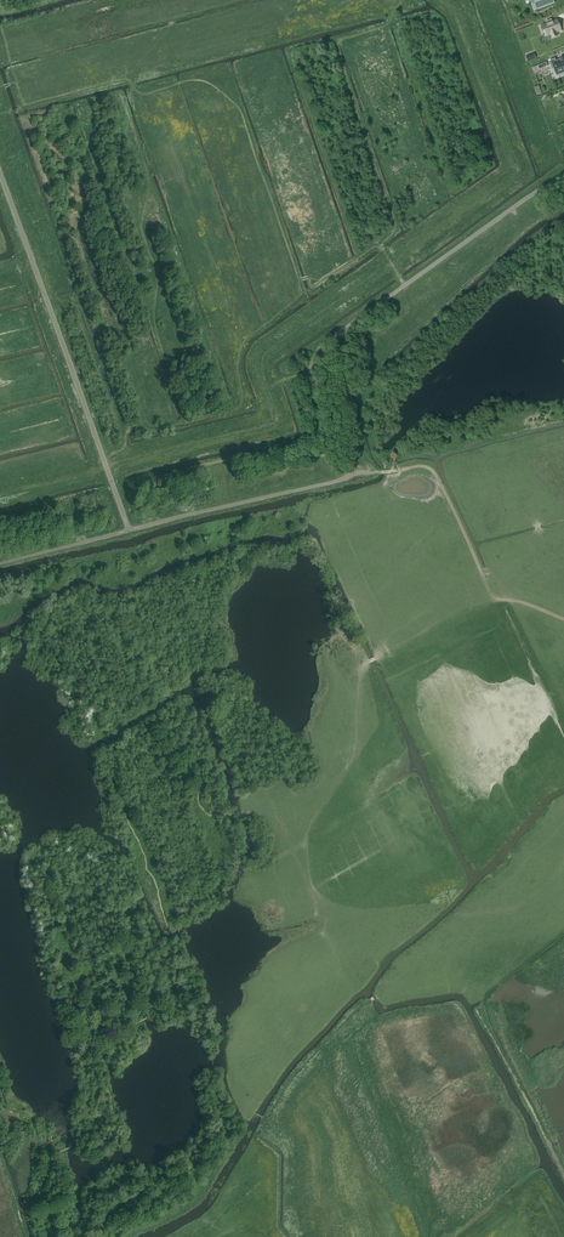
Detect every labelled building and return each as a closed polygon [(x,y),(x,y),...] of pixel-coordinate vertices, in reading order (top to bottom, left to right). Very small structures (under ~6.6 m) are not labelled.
[(531,4),(534,3),(537,10),(555,3),(554,0),(529,0),(531,4)] [(547,36),(551,35),(552,37),(558,35),(557,32),(561,30),(557,20),(552,22),(551,19),(546,21),(547,24),(543,25),(540,27),(542,33),(545,32),(547,36)] [(526,57),(528,62),(536,58),(534,54),(526,57)] [(553,68),(556,67),(558,72),(560,71),(563,70),(563,71),(563,57),(560,59),(561,59),(556,61),(555,58),(550,60),(553,68)]
